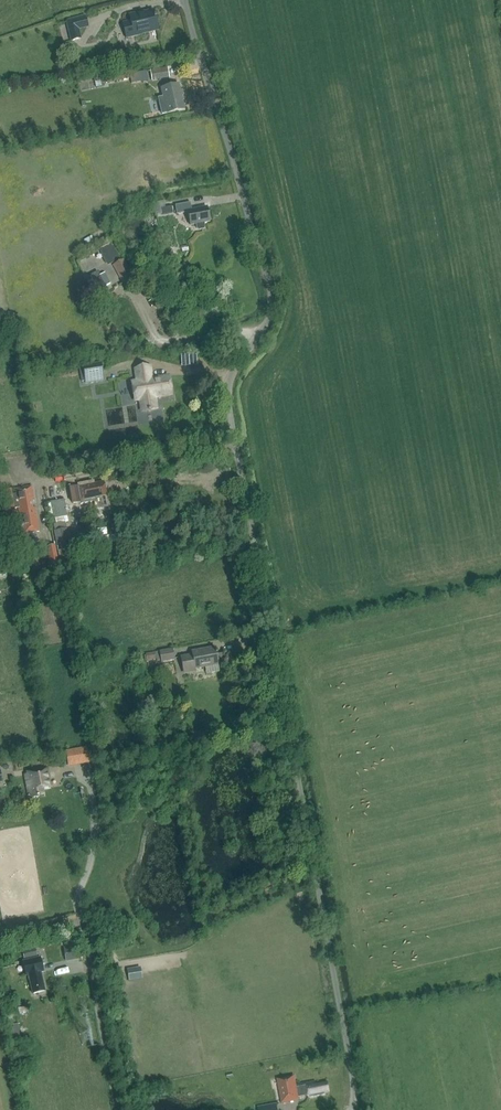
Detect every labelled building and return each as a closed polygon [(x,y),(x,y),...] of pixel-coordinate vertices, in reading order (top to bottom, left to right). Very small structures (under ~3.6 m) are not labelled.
[(122,23),(125,38),(140,35),(139,33),(155,30),(153,19),(155,18),(153,11),(140,14),(140,12),(129,14),(130,22),(122,23)] [(71,40),(80,38),(77,28),(87,26),(85,17),(66,21),(71,40)] [(151,40),(160,40),(159,31),(150,32),(151,40)] [(167,68),(150,71),(152,81),(169,77),(167,68)] [(146,71),(140,72),(141,82),(148,81),(146,71)] [(177,84),(160,88),(162,96),(159,97),(160,104),(164,103),(166,114),(183,109),(177,84)] [(165,207),(164,200),(152,203),(155,216),(172,213),(171,206),(165,207)] [(190,202),(174,205),(176,214),(187,212),(189,225),(195,224),(196,228),(198,230),(202,229),(204,227),(203,222),(209,221),(206,207),(191,209),(190,202)] [(95,242),(92,235),(83,240),(87,247),(95,242)] [(120,259),(111,242),(98,249),(107,266),(120,259)] [(122,260),(112,265),(122,283),(132,278),(122,260)] [(89,273),(92,277),(87,280),(95,296),(97,297),(108,291),(105,287),(109,284),(102,272),(99,274),(97,269),(89,273)] [(82,366),(85,384),(104,381),(101,362),(82,366)] [(147,411),(147,412),(150,411),(150,410),(156,409),(155,397),(171,395),(168,376),(152,379),(150,367),(134,369),(136,381),(131,382),(134,400),(139,400),(141,412),(147,411)] [(91,482),(78,485),(81,503),(94,500),(95,508),(100,510),(104,509),(106,508),(102,482),(91,484),(91,482)] [(13,509),(18,508),(21,525),(20,525),(21,528),(19,528),(19,526),(18,526),(18,527),(10,529),(13,548),(22,546),(22,547),(23,547),(22,545),(30,543),(28,534),(39,532),(38,530),(38,529),(34,508),(31,508),(30,500),(33,500),(30,487),(14,490),(15,495),(10,496),(9,491),(9,492),(1,493),(6,517),(13,516),(13,517),(14,517),(13,509)] [(46,503),(49,519),(67,517),(64,500),(46,503)] [(57,546),(58,546),(61,564),(67,563),(64,545),(68,544),(66,529),(55,531),(57,546)] [(54,545),(46,547),(51,567),(58,565),(54,545)] [(50,603),(29,608),(34,630),(55,625),(50,603)] [(192,655),(181,657),(183,666),(183,671),(195,669),(205,667),(206,675),(219,672),(218,664),(215,647),(192,652),(192,655)] [(172,649),(155,652),(157,660),(161,660),(161,662),(174,660),(172,649)] [(155,660),(154,652),(146,653),(147,661),(155,660)] [(164,748),(163,737),(155,738),(156,749),(164,748)] [(87,747),(65,751),(68,765),(90,761),(87,747)] [(27,775),(25,775),(28,794),(31,793),(32,797),(44,795),(42,788),(51,787),(48,771),(47,768),(27,772),(27,775)] [(64,923),(76,920),(74,911),(62,914),(64,923)] [(64,949),(66,961),(79,959),(77,946),(64,949)] [(35,948),(22,951),(24,960),(37,956),(35,948)] [(29,975),(29,976),(28,978),(29,980),(30,981),(33,994),(45,991),(41,973),(44,972),(41,958),(23,961),(26,976),(29,975)] [(141,971),(128,973),(128,976),(129,980),(142,978),(141,974),(141,971)] [(308,1097),(324,1094),(324,1091),(328,1090),(327,1081),(316,1084),(315,1081),(295,1085),(293,1076),(278,1080),(282,1103),(298,1100),(297,1096),(307,1094),(308,1097)]
